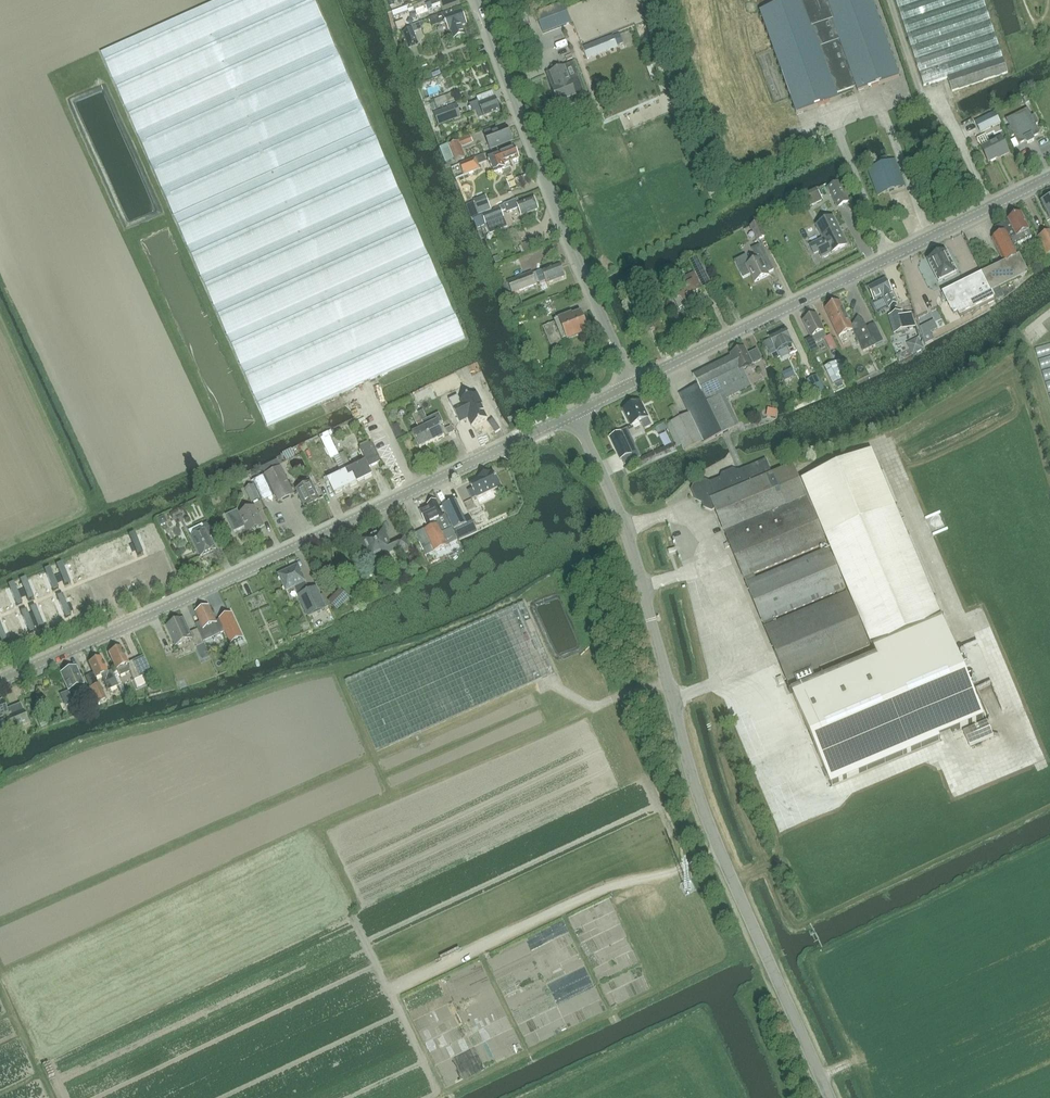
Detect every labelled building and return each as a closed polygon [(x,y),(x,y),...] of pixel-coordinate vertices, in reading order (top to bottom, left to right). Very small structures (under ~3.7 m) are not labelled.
[(334,47),(313,0),(221,0),(101,54),(138,135),(267,425),(464,337),(371,128),(334,47)] [(432,9),(434,14),(459,5),(457,0),(436,0),(430,2),(430,3),(432,9)] [(760,11),(797,113),(838,99),(836,93),(856,86),(858,92),(899,77),(874,5),(872,0),(791,0),(760,11)] [(947,78),(1003,59),(983,0),(895,0),(923,86),(947,78)] [(432,9),(430,3),(425,5),(424,2),(413,6),(416,13),(414,13),(415,18),(417,19),(419,19),(429,16),(427,11),(432,9)] [(452,10),(429,19),(433,27),(446,22),(449,31),(450,30),(454,39),(465,35),(462,26),(467,24),(461,11),(453,14),(452,10)] [(551,16),(557,29),(573,22),(568,10),(551,16)] [(408,45),(414,43),(410,30),(403,33),(408,45)] [(612,35),(582,47),(588,60),(618,48),(612,35)] [(645,40),(640,42),(644,54),(649,52),(645,40)] [(1008,73),(1003,59),(947,78),(952,92),(1008,73)] [(551,73),(550,73),(556,87),(552,89),(558,103),(559,103),(559,104),(560,107),(563,108),(576,102),(577,100),(576,96),(584,93),(579,78),(570,82),(565,67),(564,68),(551,73)] [(424,88),(427,96),(440,91),(438,83),(424,88)] [(484,117),(500,110),(495,98),(479,104),(478,101),(470,105),(473,113),(481,110),(484,117)] [(457,105),(434,114),(438,126),(461,117),(457,105)] [(831,111),(834,120),(842,117),(838,108),(831,111)] [(1028,109),(1006,120),(1010,127),(1007,129),(1011,137),(1014,136),(1018,145),(1026,141),(1027,144),(1034,140),(1032,138),(1040,134),(1036,125),(1038,124),(1034,115),(1031,117),(1028,109)] [(981,133),(1000,123),(995,112),(976,122),(981,133)] [(490,148),(511,140),(507,128),(486,137),(490,148)] [(458,142),(449,146),(448,143),(438,146),(444,163),(454,159),(455,162),(465,158),(460,147),(472,143),(470,137),(458,141),(458,142)] [(1001,157),(1009,153),(1001,137),(981,147),(988,162),(1000,156),(1001,157)] [(504,164),(519,158),(514,147),(499,153),(500,156),(489,160),(494,172),(505,168),(504,164)] [(478,165),(486,161),(484,155),(460,164),(464,175),(479,168),(478,165)] [(878,196),(904,186),(895,159),(868,169),(878,196)] [(837,207),(849,201),(839,181),(828,187),(837,207)] [(500,208),(482,215),(489,234),(507,227),(501,212),(506,211),(507,213),(518,209),(521,216),(538,209),(533,197),(519,203),(517,199),(499,206),(500,208)] [(476,208),(472,210),(474,217),(491,210),(486,198),(474,203),(476,208)] [(1041,202),(1049,219),(1049,198),(1041,202)] [(1004,264),(1019,257),(1013,246),(1032,237),(1029,231),(1021,214),(1008,220),(1009,221),(1003,224),(995,228),(999,236),(992,239),(1004,264)] [(833,217),(816,225),(823,239),(809,245),(814,254),(819,252),(822,258),(847,245),(833,217)] [(760,241),(765,239),(758,224),(753,227),(760,241)] [(1044,251),(1046,256),(1049,254),(1049,232),(1037,238),(1044,251)] [(768,273),(774,270),(760,244),(751,249),(754,255),(747,258),(746,255),(734,261),(743,278),(750,275),(754,282),(769,275),(768,273)] [(939,283),(957,274),(946,252),(928,261),(939,283)] [(712,285),(698,256),(696,257),(694,256),(693,258),(689,261),(695,273),(679,280),(685,292),(677,296),(684,309),(697,302),(692,294),(704,288),(712,285)] [(982,274),(943,293),(952,311),(953,311),(954,313),(957,312),(960,318),(996,301),(992,292),(1018,279),(1019,281),(1022,280),(1021,278),(1027,275),(1019,257),(1004,264),(982,274)] [(547,284),(565,277),(559,264),(535,273),(539,283),(546,281),(547,284)] [(512,294),(536,284),(532,272),(507,282),(512,294)] [(889,308),(897,304),(885,280),(868,288),(875,301),(881,297),(883,302),(885,301),(889,308)] [(840,302),(825,309),(838,337),(852,330),(863,352),(875,346),(864,321),(857,318),(851,326),(840,302)] [(542,306),(544,313),(552,311),(550,304),(542,306)] [(903,316),(902,311),(889,316),(895,334),(915,327),(911,313),(903,316)] [(562,342),(587,332),(580,314),(573,317),(573,315),(554,322),(554,323),(543,327),(551,346),(562,342)] [(815,343),(823,339),(820,333),(823,331),(815,315),(804,321),(812,337),(815,343)] [(933,321),(920,328),(925,344),(933,339),(930,332),(937,329),(933,321)] [(647,331),(655,328),(652,322),(644,326),(647,331)] [(790,354),(796,351),(786,329),(769,337),(770,340),(764,342),(770,355),(773,360),(780,357),(777,352),(787,347),(790,354)] [(824,341),(829,355),(838,352),(833,338),(824,341)] [(698,385),(679,394),(703,443),(739,425),(726,398),(751,385),(743,369),(753,365),(752,364),(762,360),(757,350),(748,354),(744,348),(730,355),(731,357),(693,376),(698,385)] [(824,367),(833,384),(850,377),(841,359),(824,367)] [(791,369),(782,374),(785,380),(794,375),(791,369)] [(815,396),(825,392),(817,375),(807,380),(815,396)] [(449,377),(423,389),(425,392),(451,380),(449,377)] [(458,397),(449,401),(460,423),(468,420),(472,427),(487,420),(481,406),(483,405),(477,394),(461,402),(458,397)] [(645,429),(652,426),(643,408),(641,408),(638,403),(625,409),(628,415),(626,416),(631,426),(641,421),(645,429)] [(420,449),(432,443),(418,413),(414,406),(409,409),(419,430),(412,434),(420,449)] [(418,413),(432,443),(445,437),(438,424),(443,422),(439,414),(427,420),(423,411),(418,413)] [(620,459),(632,454),(621,431),(610,437),(620,459)] [(330,435),(321,439),(331,459),(339,455),(330,435)] [(347,471),(354,485),(373,476),(368,467),(380,462),(372,443),(359,449),(366,462),(351,469),(344,452),(339,455),(347,471)] [(872,450),(801,480),(872,647),(942,617),(896,507),(872,450)] [(694,486),(692,490),(696,500),(701,501),(703,500),(706,507),(712,510),(715,509),(724,532),(725,531),(727,535),(728,539),(727,539),(744,579),(826,545),(809,505),(792,465),(772,474),(766,460),(737,471),(733,469),(722,474),(720,478),(709,483),(705,481),(694,486)] [(278,502),(294,495),(281,467),(265,475),(278,502)] [(335,494),(354,485),(347,471),(342,473),(328,480),(335,494)] [(473,490),(468,491),(472,500),(476,498),(477,499),(500,487),(493,473),(491,474),(490,473),(478,479),(478,480),(470,484),(473,490)] [(306,508),(319,502),(308,479),(301,482),(304,488),(297,491),(306,508)] [(252,503),(260,499),(253,485),(245,489),(252,503)] [(426,524),(443,516),(436,501),(428,505),(429,507),(420,511),(426,524)] [(456,501),(443,507),(454,530),(467,524),(464,519),(456,501)] [(238,511),(227,516),(234,532),(245,527),(249,534),(264,526),(254,507),(239,514),(238,511)] [(209,537),(214,534),(209,522),(203,525),(205,530),(192,537),(201,556),(215,550),(209,537)] [(434,552),(457,541),(452,528),(442,533),(438,523),(424,530),(434,552)] [(425,556),(434,552),(423,530),(415,534),(425,556)] [(398,555),(409,550),(402,537),(389,543),(384,533),(363,543),(372,562),(396,550),(398,555)] [(754,575),(745,579),(747,584),(746,584),(762,625),(763,624),(765,629),(764,629),(787,683),(819,669),(869,648),(846,595),(776,624),(774,620),(844,590),(828,550),(756,580),(754,575)] [(278,575),(287,592),(295,589),(309,618),(327,610),(316,587),(309,590),(298,565),(278,575)] [(341,588),(329,601),(338,610),(351,597),(341,588)] [(345,681),(376,752),(554,674),(523,602),(345,681)] [(209,607),(196,613),(203,629),(209,627),(212,635),(220,631),(209,607)] [(819,669),(787,683),(790,689),(788,690),(790,694),(792,693),(831,786),(984,717),(942,617),(872,647),(876,655),(822,678),(819,669)] [(196,648),(205,644),(198,629),(190,633),(184,619),(166,627),(175,647),(192,639),(196,648)] [(211,635),(203,639),(208,650),(216,647),(211,635)] [(121,647),(108,652),(119,676),(130,672),(134,680),(137,687),(145,684),(142,677),(150,673),(143,657),(132,661),(128,663),(121,647)] [(199,656),(206,654),(205,647),(197,649),(199,656)] [(118,686),(114,676),(111,671),(108,672),(101,657),(89,663),(95,678),(101,675),(108,690),(118,686)] [(77,687),(83,684),(76,667),(60,673),(68,691),(73,703),(82,699),(77,687)] [(97,702),(105,699),(98,684),(91,687),(97,702)] [(89,706),(96,703),(90,688),(82,691),(89,706)] [(4,711),(1,702),(0,703),(0,721),(5,719),(10,732),(28,725),(20,704),(4,711)]
